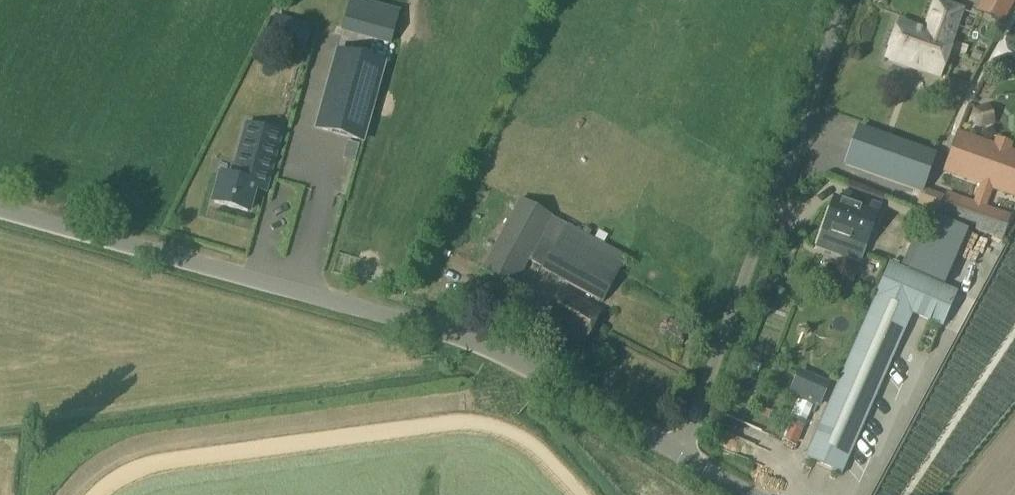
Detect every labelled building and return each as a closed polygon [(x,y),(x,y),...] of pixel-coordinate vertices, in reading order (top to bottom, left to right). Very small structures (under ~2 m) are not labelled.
[(354,31),(390,41),(392,33),(399,9),(366,0),(363,0),(357,23),(354,31)] [(1000,7),(992,21),(1001,26),(1014,0),(986,0),(1000,7)] [(936,1),(925,31),(933,34),(921,69),(939,75),(951,41),(950,40),(961,10),(936,1)] [(933,34),(925,31),(900,22),(887,57),(892,58),(893,62),(904,66),(908,64),(921,69),(933,34)] [(337,51),(316,129),(362,142),(383,64),(337,51)] [(292,106),(302,108),(305,90),(295,88),(292,106)] [(860,124),(847,162),(922,189),(935,151),(860,124)] [(222,175),(215,202),(248,212),(254,188),(264,190),(280,134),(247,125),(232,178),(222,175)] [(943,145),(926,192),(943,198),(937,215),(1003,239),(1010,220),(1014,221),(1014,152),(957,131),(951,148),(943,145)] [(835,197),(816,249),(844,260),(851,242),(863,247),(864,247),(865,245),(880,205),(866,200),(863,207),(835,197)] [(520,200),(482,270),(514,287),(529,260),(543,268),(543,269),(603,302),(627,258),(552,217),(552,218),(520,200)] [(923,202),(918,213),(932,220),(937,209),(923,202)] [(806,452),(803,458),(842,475),(906,327),(911,315),(941,328),(957,292),(890,263),(874,299),(869,311),(868,310),(806,452)] [(563,291),(545,322),(583,344),(601,312),(563,291)] [(799,371),(790,393),(821,406),(830,385),(799,371)] [(783,439),(794,444),(801,429),(790,425),(783,439)]
